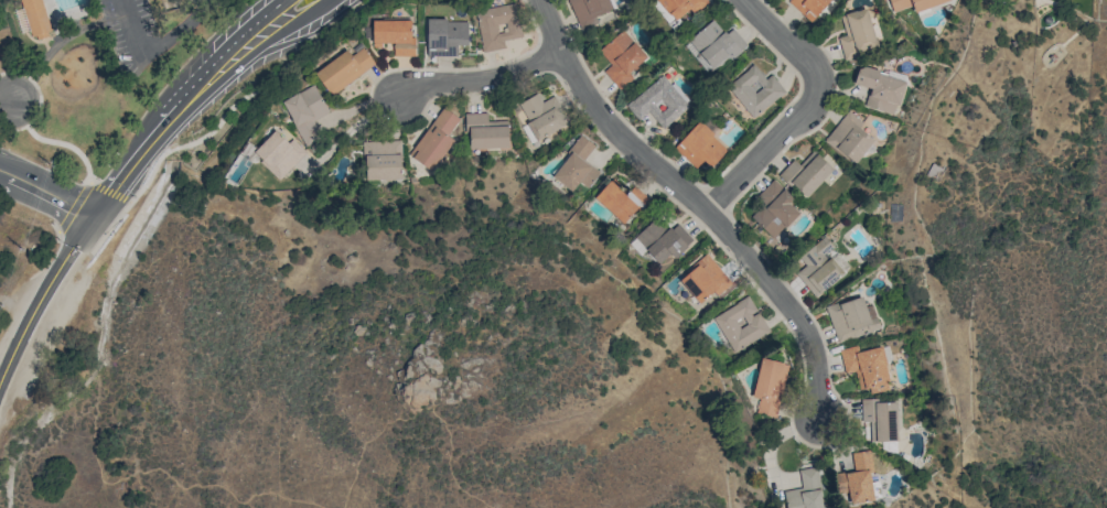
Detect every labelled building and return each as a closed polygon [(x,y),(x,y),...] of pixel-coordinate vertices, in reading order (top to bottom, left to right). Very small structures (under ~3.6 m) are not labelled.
[(31,36),(51,30),(42,0),(20,0),(31,36)] [(609,0),(568,0),(578,24),(613,9),(609,0)] [(674,20),(657,0),(656,0),(651,4),(669,24),(674,20)] [(707,0),(658,0),(676,20),(688,9),(693,14),(708,1),(707,0)] [(810,22),(830,0),(789,0),(788,1),(810,22)] [(951,0),(889,0),(893,12),(912,6),(914,12),(951,0)] [(522,37),(515,3),(475,11),(483,53),(505,48),(504,41),(522,37)] [(878,48),(866,8),(840,15),(846,35),(838,38),(844,57),(878,48)] [(732,28),(726,34),(712,19),(685,44),(710,71),(728,55),(732,59),(748,45),(732,28)] [(394,56),(413,56),(413,20),(372,20),(372,45),(394,45),(394,56)] [(468,45),(467,20),(427,20),(427,56),(456,56),(456,45),(468,45)] [(647,57),(623,29),(599,51),(611,65),(603,71),(620,90),(633,78),(629,73),(647,57)] [(347,49),(315,73),(332,95),(375,64),(362,47),(351,55),(347,49)] [(785,92),(771,74),(765,79),(753,64),(726,86),(753,119),(785,92)] [(905,78),(858,68),(854,84),(869,88),(865,107),(897,114),(905,78)] [(691,105),(663,73),(626,106),(639,120),(648,112),(663,129),(691,105)] [(282,100),(304,147),(322,138),(313,120),(328,113),(315,85),(282,100)] [(536,140),(569,124),(555,95),(541,102),(537,94),(518,103),(536,140)] [(408,155),(431,171),(453,140),(447,135),(459,119),(442,107),(408,155)] [(874,140),(859,128),(863,122),(848,110),(824,140),(855,164),(874,140)] [(487,113),(464,113),(464,133),(469,133),(469,149),(508,148),(508,120),(487,121),(487,113)] [(703,160),(711,167),(728,149),(698,121),(674,148),(696,168),(703,160)] [(252,153),(280,179),(306,152),(291,138),(288,142),(275,130),(252,153)] [(587,189),(599,172),(584,161),(595,146),(581,135),(551,175),(571,191),(578,182),(587,189)] [(400,140),(363,142),(365,180),(401,179),(400,140)] [(793,159),(779,174),(805,198),(833,169),(813,150),(799,165),(793,159)] [(793,199),(774,179),(754,198),(761,205),(752,214),(774,238),(800,214),(789,203),(793,199)] [(635,185),(624,195),(611,180),(594,196),(622,225),(649,200),(635,185)] [(659,264),(669,254),(674,259),(694,240),(677,222),(670,229),(657,216),(634,237),(659,264)] [(799,270),(795,274),(817,298),(851,266),(823,236),(793,264),(799,270)] [(732,283),(707,254),(678,278),(699,304),(713,292),(717,296),(732,283)] [(825,307),(838,343),(880,327),(872,304),(866,306),(861,294),(825,307)] [(770,332),(758,311),(757,312),(749,297),(712,317),(732,353),(770,332)] [(840,349),(845,373),(858,370),(862,391),(891,385),(882,346),(858,351),(857,345),(840,349)] [(753,397),(759,398),(756,413),(777,417),(787,364),(760,358),(753,397)] [(896,402),(874,402),(875,444),(889,443),(889,451),(898,451),(896,402)] [(837,474),(840,495),(848,494),(849,503),(875,500),(868,450),(852,452),(854,472),(837,474)] [(816,466),(799,469),(802,487),(784,491),(787,507),(824,507),(816,466)]
